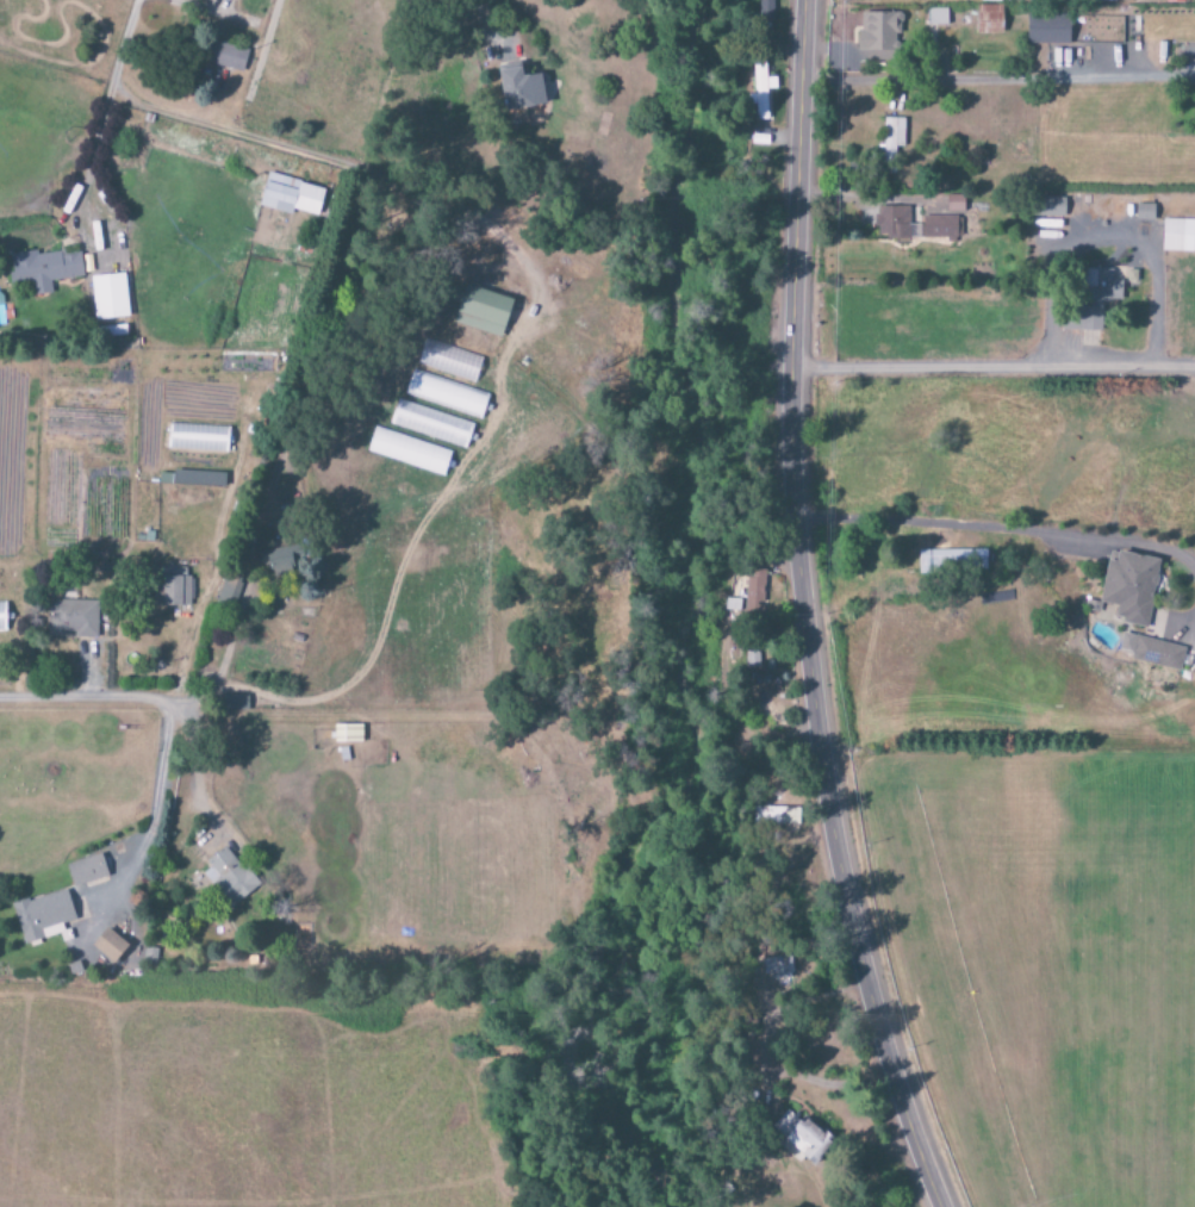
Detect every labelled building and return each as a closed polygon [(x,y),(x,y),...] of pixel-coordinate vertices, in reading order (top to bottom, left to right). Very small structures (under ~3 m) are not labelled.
[(1002,5),(976,6),(976,34),(1002,33),(1002,5)] [(946,24),(946,9),(926,9),(927,25),(946,24)] [(858,52),(864,52),(864,61),(898,62),(899,13),(858,13),(858,52)] [(1068,44),(1069,16),(1026,15),(1026,43),(1068,44)] [(242,73),(248,50),(211,42),(206,64),(242,73)] [(755,121),(768,120),(767,90),(776,89),(775,78),(766,78),(765,62),(753,63),(755,121)] [(540,74),(521,77),(519,63),(496,66),(503,111),(544,104),(540,74)] [(903,118),(883,118),(884,148),(903,148),(903,118)] [(324,188),(266,174),(258,207),(292,215),(293,211),(317,216),(324,188)] [(946,212),(963,212),(963,196),(947,196),(946,212)] [(1065,199),(1035,198),(1035,217),(1064,218),(1065,199)] [(1153,221),(1153,205),(1136,204),(1135,220),(1153,221)] [(909,238),(909,207),(876,207),(875,238),(909,238)] [(922,239),(959,239),(960,217),(922,217),(922,239)] [(1161,252),(1193,253),(1194,220),(1162,220),(1161,252)] [(84,278),(81,250),(9,258),(13,286),(33,284),(34,296),(52,294),(51,282),(84,278)] [(1101,331),(1102,303),(1121,303),(1121,281),(1112,281),(1112,269),(1085,269),(1084,307),(1075,307),(1075,331),(1101,331)] [(90,278),(95,321),(129,317),(124,274),(90,278)] [(512,300),(464,285),(453,323),(501,338),(512,300)] [(404,396),(481,419),(489,394),(412,371),(404,396)] [(389,428),(468,447),(474,421),(395,403),(389,428)] [(167,450),(228,453),(229,427),(168,425),(167,450)] [(366,453),(443,476),(451,451),(374,428),(366,453)] [(986,551),(919,550),(918,573),(986,574),(986,551)] [(1107,561),(1098,602),(1116,606),(1113,620),(1146,627),(1160,560),(1117,552),(1115,562),(1107,561)] [(186,569),(157,568),(156,606),(191,607),(191,577),(185,577),(186,569)] [(752,604),(752,603),(763,605),(767,573),(734,569),(730,601),(752,604)] [(97,602),(48,600),(47,637),(63,638),(63,636),(97,637),(97,602)] [(1185,648),(1122,633),(1118,651),(1131,654),(1130,660),(1179,672),(1185,648)] [(247,695),(227,696),(227,712),(248,711),(247,695)] [(799,808),(753,807),(753,824),(799,825),(799,808)] [(259,884),(225,848),(199,872),(233,908),(259,884)] [(66,866),(74,888),(108,877),(101,854),(66,866)] [(75,921),(67,890),(13,905),(23,944),(61,935),(63,943),(70,941),(65,924),(75,921)] [(91,946),(113,964),(127,946),(106,928),(91,946)] [(775,972),(775,980),(792,979),(791,957),(762,959),(763,972),(775,972)] [(811,1167),(831,1144),(804,1119),(801,1123),(787,1110),(772,1127),(785,1139),(779,1146),(800,1165),(804,1160),(811,1167)]
